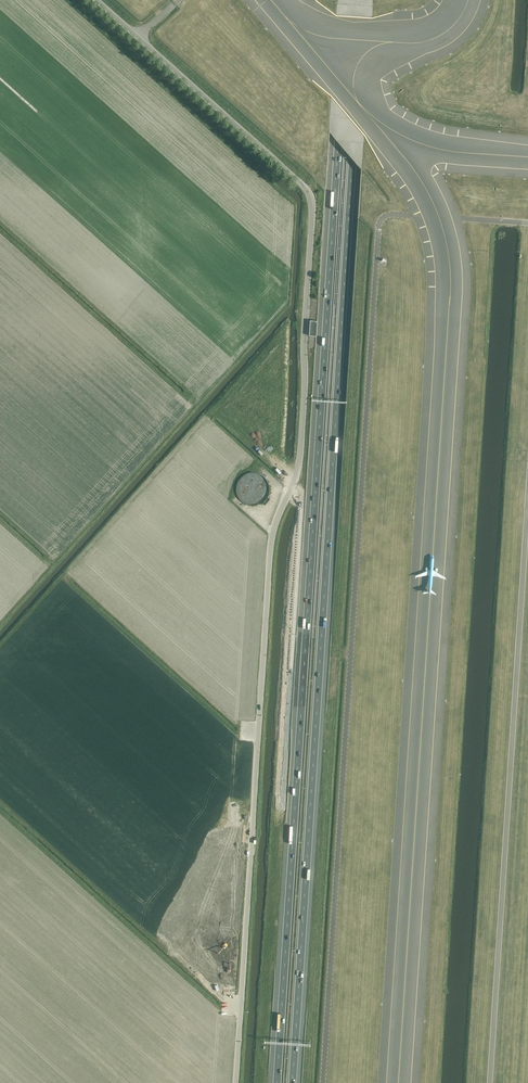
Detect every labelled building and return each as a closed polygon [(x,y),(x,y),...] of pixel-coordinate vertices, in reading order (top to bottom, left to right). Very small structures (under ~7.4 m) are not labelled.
[(224,496),(262,501),(267,500),(269,487),(266,474),(252,473),(242,475),(240,493),(224,496)]
